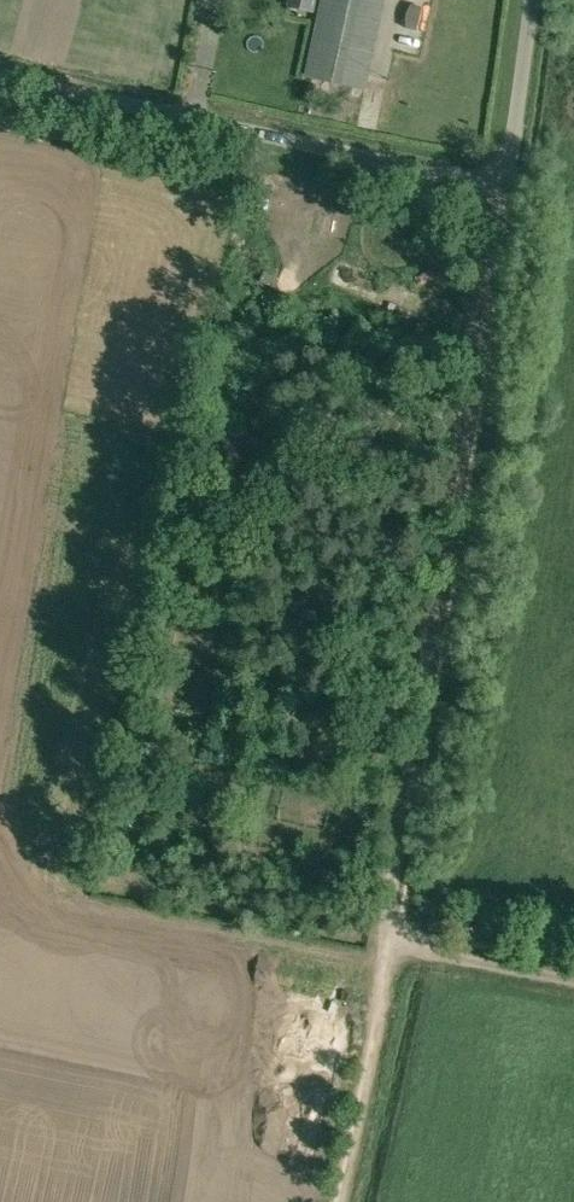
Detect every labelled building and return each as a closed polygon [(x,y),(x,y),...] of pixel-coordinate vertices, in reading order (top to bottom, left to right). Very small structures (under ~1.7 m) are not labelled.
[(370,65),(371,66),(385,0),(326,0),(314,53),(316,53),(310,77),(365,89),(370,65)] [(179,761),(181,749),(153,744),(152,756),(179,761)] [(183,767),(162,761),(159,774),(180,780),(183,767)] [(213,824),(196,826),(197,844),(214,843),(213,824)]
